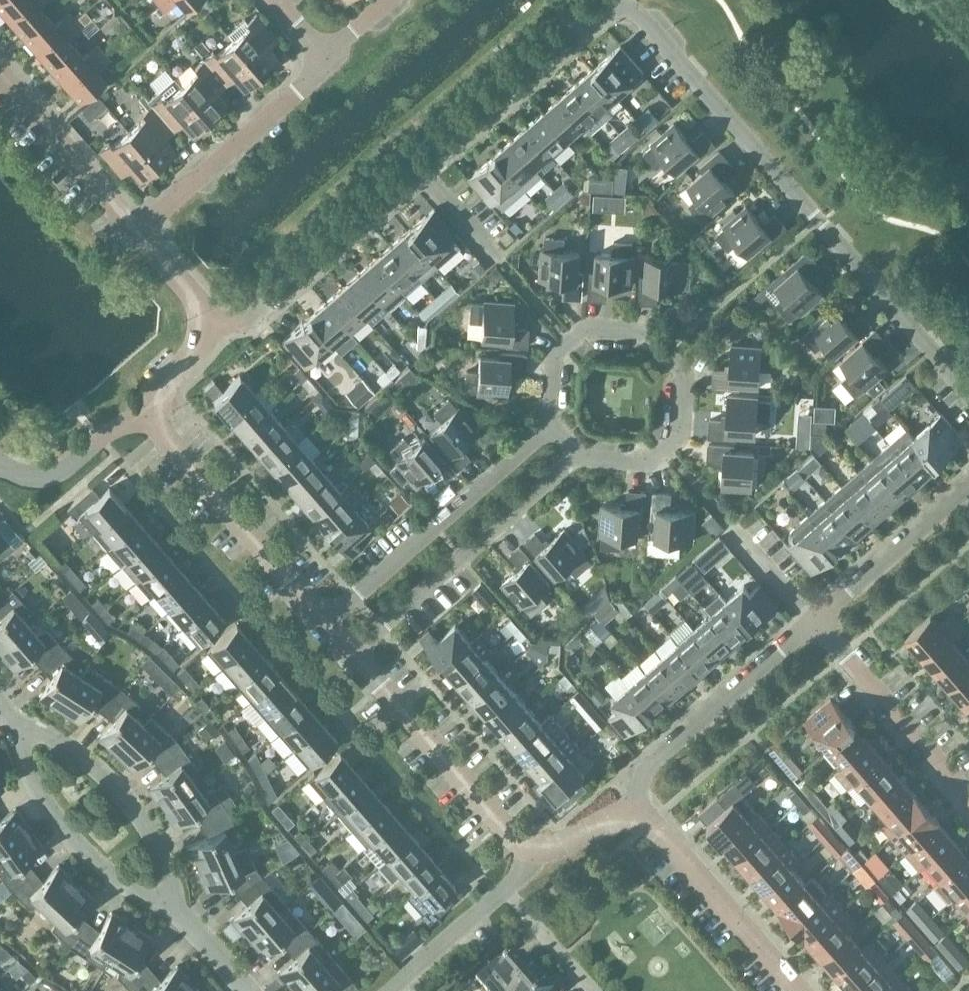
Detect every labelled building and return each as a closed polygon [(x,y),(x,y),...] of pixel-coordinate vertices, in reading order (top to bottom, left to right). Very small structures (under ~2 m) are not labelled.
[(8,21),(32,0),(0,0),(0,11),(8,21)] [(22,37),(49,15),(41,6),(48,0),(32,0),(8,21),(22,37)] [(159,4),(165,12),(179,0),(187,10),(199,0),(164,0),(159,4)] [(202,5),(207,11),(213,11),(213,0),(208,0),(202,5)] [(160,16),(163,13),(158,7),(155,10),(160,16)] [(85,11),(78,17),(85,25),(92,19),(85,11)] [(22,37),(37,53),(76,19),(70,12),(57,24),(49,15),(22,37)] [(245,18),(228,33),(233,40),(262,72),(279,58),(266,43),(275,35),(257,14),(248,22),(245,18)] [(37,53),(51,70),(77,47),(69,39),(83,27),(76,19),(37,53)] [(214,52),(205,60),(223,81),(232,73),(245,87),(262,72),(233,40),(217,55),(214,52)] [(202,42),(195,48),(203,57),(210,51),(202,42)] [(51,70),(65,86),(104,52),(98,45),(85,56),(77,47),(51,70)] [(621,46),(594,70),(617,96),(644,73),(621,46)] [(104,52),(65,86),(80,103),(106,81),(97,71),(111,60),(104,52)] [(198,71),(181,85),(210,118),(227,103),(214,88),(223,81),(205,60),(195,68),(198,71)] [(594,70),(578,84),(607,118),(612,113),(606,106),(617,96),(594,70)] [(148,100),(152,105),(171,126),(180,118),(196,137),(204,131),(200,126),(210,118),(181,85),(175,78),(148,100)] [(561,98),(585,125),(591,132),(607,118),(578,84),(561,98)] [(144,96),(139,100),(147,109),(152,105),(148,100),(144,96)] [(561,98),(545,112),(568,139),(585,125),(561,98)] [(649,104),(636,115),(647,128),(660,116),(649,104)] [(146,116),(129,131),(157,163),(175,148),(162,134),(171,126),(152,105),(147,109),(143,113),(146,116)] [(545,112),(529,126),(552,153),(568,139),(545,112)] [(692,142),(675,123),(652,143),(654,145),(645,153),(657,167),(667,159),(677,171),(692,158),(696,162),(715,145),(704,132),(692,142)] [(529,126),(513,141),(542,174),(558,160),(552,153),(529,126)] [(631,126),(622,134),(624,137),(630,143),(639,135),(631,126)] [(157,163),(129,131),(112,146),(109,143),(100,151),(118,172),(127,164),(140,178),(157,163)] [(622,134),(613,142),(621,151),(630,143),(624,137),(622,134)] [(513,141),(496,155),(526,189),(542,174),(513,141)] [(701,168),(704,171),(689,185),(699,197),(690,205),(703,219),(712,211),(713,213),(736,193),(719,174),(731,164),(720,151),(701,168)] [(526,189),(496,155),(469,179),(486,198),(492,205),(497,201),(503,209),(526,189)] [(590,176),(589,190),(592,190),(601,191),(602,177),(590,176)] [(602,177),(601,191),(613,191),(614,178),(602,177)] [(565,182),(556,190),(559,194),(564,200),(573,192),(568,186),(565,182)] [(592,190),(589,190),(584,189),(580,193),(583,202),(591,202),(592,190)] [(556,190),(547,198),(550,201),(556,208),(564,200),(559,194),(556,190)] [(717,235),(729,250),(738,242),(749,254),(764,241),(768,244),(787,227),(776,214),(764,225),(747,206),(724,225),(726,227),(717,235)] [(434,209),(407,232),(437,266),(460,247),(453,239),(458,235),(434,209)] [(515,220),(510,225),(516,233),(522,228),(515,220)] [(508,230),(501,236),(507,243),(515,237),(508,230)] [(407,232),(391,247),(421,281),(437,266),(407,232)] [(565,297),(582,298),(584,272),(579,272),(580,252),(564,251),(565,238),(546,237),(545,249),(543,249),(541,279),(566,281),(565,297)] [(591,273),(589,299),(607,300),(608,284),(633,286),(635,256),(633,256),(634,243),(615,242),(614,254),(597,253),(596,273),(591,273)] [(640,302),(657,303),(658,287),(689,290),(691,264),(685,263),(685,259),(683,259),(684,247),(665,245),(664,258),(648,257),(646,277),(642,276),(640,302)] [(375,261),(398,287),(404,295),(421,281),(391,247),(375,261)] [(776,285),(787,297),(777,305),(790,319),(799,311),(801,313),(823,293),(807,274),(819,264),(808,251),(788,268),(791,271),(776,285)] [(375,261),(358,275),(382,302),(398,287),(375,261)] [(480,261),(471,269),(478,276),(487,268),(480,261)] [(490,271),(487,273),(495,282),(504,273),(497,265),(492,269),(490,271)] [(358,275),(342,289),(365,316),(382,302),(358,275)] [(447,293),(438,300),(443,306),(452,299),(458,293),(453,287),(447,293)] [(342,289),(326,303),(349,330),(365,316),(342,289)] [(429,308),(422,314),(428,320),(434,314),(443,306),(438,300),(429,308)] [(472,302),(470,321),(477,322),(483,322),(482,334),(482,338),(502,340),(501,345),(527,346),(528,329),(512,328),(514,303),(484,301),(484,303),(472,302)] [(326,303),(310,317),(333,344),(349,330),(326,303)] [(816,349),(825,341),(836,353),(871,323),(862,314),(850,324),(834,305),(811,325),(813,327),(803,335),(816,349)] [(333,344),(310,317),(282,341),(306,368),(333,344)] [(417,349),(425,349),(427,326),(419,325),(417,349)] [(852,372),(843,380),(855,394),(864,386),(866,388),(889,368),(872,349),(884,339),(876,329),(841,359),(852,372)] [(730,370),(714,369),(713,386),(739,387),(739,383),(759,384),(760,367),(773,368),(774,349),(761,348),(762,346),(732,345),(730,370)] [(465,390),(478,391),(478,394),(508,396),(509,370),(525,372),(527,354),(501,353),(500,357),(480,356),(479,372),(467,371),(465,390)] [(427,355),(415,365),(421,372),(424,373),(435,363),(427,355)] [(395,364),(386,372),(391,378),(400,371),(395,364)] [(294,371),(302,379),(308,374),(300,366),(294,371)] [(410,368),(387,388),(394,395),(416,376),(410,368)] [(391,378),(386,372),(377,380),(382,386),(391,378)] [(308,374),(302,379),(310,387),(315,382),(308,374)] [(205,389),(228,416),(255,393),(240,376),(223,391),(214,381),(205,389)] [(366,382),(349,396),(358,406),(375,392),(366,382)] [(894,386),(881,398),(890,409),(903,397),(894,386)] [(391,394),(388,391),(383,391),(380,395),(380,400),(383,403),(388,403),(391,400),(391,394)] [(228,416),(243,432),(269,409),(255,393),(228,416)] [(711,419),(710,436),(736,438),(736,433),(756,434),(757,420),(769,420),(769,419),(771,400),(758,399),(759,397),(729,395),(727,420),(711,419)] [(335,408),(336,407),(336,406),(328,397),(322,403),(331,412),(335,408)] [(457,408),(449,399),(434,412),(443,421),(430,432),(461,466),(470,458),(460,446),(479,430),(459,407),(457,408)] [(873,402),(864,410),(869,416),(878,408),(873,402)] [(336,407),(335,408),(334,420),(348,421),(349,408),(336,407)] [(814,407),(813,420),(826,421),(827,408),(814,407)] [(243,432),(257,449),(284,425),(269,409),(243,432)] [(869,416),(864,410),(855,417),(861,423),(869,416)] [(351,424),(359,425),(364,425),(364,412),(352,411),(351,424)] [(941,413),(914,437),(937,464),(965,440),(941,413)] [(813,420),(813,431),(823,432),(826,432),(827,421),(813,420)] [(351,424),(350,434),(358,435),(359,425),(351,424)] [(257,449),(271,465),(298,442),(284,425),(257,449)] [(798,429),(797,446),(810,447),(811,430),(798,429)] [(908,430),(892,444),(921,478),(937,464),(914,437),(908,430)] [(813,431),(812,442),(820,451),(831,441),(823,432),(813,431)] [(397,462),(389,468),(402,483),(410,477),(416,484),(435,468),(445,480),(455,471),(424,437),(412,447),(404,438),(390,450),(398,460),(396,461),(397,462)] [(271,465),(285,481),(312,458),(298,442),(271,465)] [(759,453),(771,453),(772,444),(760,443),(759,453)] [(735,450),(735,445),(709,444),(708,461),(724,462),(722,487),(752,489),(755,452),(735,450)] [(892,444),(875,458),(905,492),(921,478),(892,444)] [(367,451),(356,461),(364,470),(369,466),(375,460),(367,451)] [(798,468),(805,476),(821,462),(814,454),(813,454),(798,468)] [(285,481),(299,498),(326,474),(312,458),(285,481)] [(859,472),(865,479),(888,506),(905,492),(875,458),(859,472)] [(375,460),(369,466),(377,475),(383,469),(375,460)] [(787,477),(789,479),(795,487),(806,477),(805,476),(798,468),(787,477)] [(859,472),(843,487),(849,494),(872,520),(888,506),(865,479),(859,472)] [(299,498),(314,514),(340,491),(326,474),(299,498)] [(314,514),(328,530),(355,507),(361,502),(346,485),(340,491),(314,514)] [(72,505),(67,509),(76,519),(78,517),(92,534),(125,505),(110,488),(100,496),(92,487),(72,505)] [(843,487),(826,501),(833,508),(855,534),(856,535),(856,534),(872,520),(849,494),(843,487)] [(600,534),(603,534),(602,547),(621,548),(622,536),(638,537),(639,517),(644,517),(646,491),(629,490),(628,506),(602,504),(600,534)] [(401,491),(392,499),(400,509),(409,501),(401,491)] [(649,531),(649,538),(679,540),(693,541),(695,511),(670,509),(671,493),(654,492),(652,518),(657,518),(656,532),(649,531)] [(826,501),(810,515),(840,549),(856,535),(833,508),(826,501)] [(92,534),(106,550),(139,521),(125,505),(92,534)] [(355,507),(328,530),(351,557),(361,549),(352,539),(370,524),(355,507)] [(711,512),(702,520),(714,534),(723,526),(711,512)] [(840,549),(810,515),(793,530),(790,533),(790,536),(790,540),(791,542),(793,544),(790,547),(812,572),(840,549)] [(106,550),(120,566),(153,538),(139,521),(106,550)] [(583,526),(571,536),(580,545),(578,547),(581,550),(590,542),(583,526)] [(565,528),(559,534),(546,545),(535,533),(526,541),(556,576),(569,565),(577,575),(591,562),(581,550),(578,547),(580,545),(571,536),(565,528)] [(14,547),(0,531),(0,559),(14,547)] [(720,536),(709,546),(719,557),(730,548),(720,536)] [(120,566),(135,583),(167,554),(153,538),(120,566)] [(32,545),(25,550),(32,558),(39,552),(32,545)] [(511,555),(521,567),(502,583),(522,606),(524,604),(532,614),(546,601),(538,592),(550,581),(520,547),(511,555)] [(149,599),(156,593),(182,571),(167,554),(135,583),(149,599)] [(64,558),(57,564),(63,570),(69,564),(64,558)] [(63,570),(71,580),(78,574),(69,564),(63,570)] [(685,566),(676,573),(681,579),(690,572),(685,566)] [(156,593),(171,609),(196,587),(182,571),(156,593)] [(681,579),(676,573),(667,581),(673,587),(681,579)] [(78,574),(71,580),(79,589),(86,583),(78,574)] [(481,583),(471,591),(479,599),(488,591),(481,583)] [(744,585),(727,600),(751,626),(778,603),(761,583),(751,592),(744,585)] [(629,596),(641,597),(642,585),(630,584),(629,596)] [(21,586),(14,591),(20,598),(26,592),(21,586)] [(171,609),(185,625),(210,603),(196,587),(171,609)] [(0,649),(29,624),(21,615),(27,606),(13,590),(0,602),(0,613),(2,616),(0,617),(0,648),(0,649)] [(721,592),(704,606),(711,614),(734,641),(751,626),(727,600),(721,592)] [(652,595),(644,603),(652,612),(660,605),(652,595)] [(91,603),(100,613),(107,607),(98,597),(91,603)] [(636,599),(613,598),(621,608),(627,615),(640,604),(636,599)] [(210,603),(185,625),(200,642),(225,620),(210,603)] [(604,605),(595,613),(598,616),(604,623),(613,615),(604,605)] [(107,607),(100,613),(108,622),(115,616),(107,607)] [(87,626),(96,618),(91,612),(82,620),(87,626)] [(906,637),(921,654),(960,620),(953,613),(940,625),(931,615),(906,637)] [(711,614),(695,628),(718,655),(734,641),(711,614)] [(594,620),(582,630),(588,637),(595,644),(611,630),(604,623),(598,616),(594,620)] [(506,624),(514,633),(520,627),(512,619),(506,624)] [(921,654),(935,670),(960,648),(953,639),(966,628),(960,620),(921,654)] [(33,652),(43,663),(61,645),(46,628),(37,633),(29,624),(0,649),(4,653),(2,656),(14,669),(33,652)] [(128,631),(138,638),(143,631),(132,624),(128,631)] [(420,637),(444,664),(471,641),(456,624),(439,639),(430,629),(420,637)] [(207,651),(222,668),(251,641),(237,625),(207,651)] [(520,627),(514,633),(522,641),(528,636),(520,627)] [(695,628),(678,642),(702,669),(718,655),(695,628)] [(582,629),(566,644),(572,651),(588,637),(582,630),(582,629)] [(143,631),(138,638),(148,645),(153,638),(143,631)] [(458,680),(485,657),(492,651),(478,635),(471,641),(444,664),(458,680)] [(222,668),(236,685),(266,658),(251,641),(222,668)] [(537,649),(549,650),(549,642),(538,641),(537,649)] [(549,642),(549,650),(561,650),(561,642),(549,642)] [(678,642),(662,656),(685,683),(702,669),(678,642)] [(162,644),(156,650),(164,659),(173,669),(179,663),(171,653),(162,644)] [(56,704),(61,707),(81,675),(72,670),(76,659),(61,645),(43,663),(53,675),(39,697),(54,706),(56,704)] [(949,687),(968,669),(968,656),(968,657),(960,648),(935,670),(949,687)] [(149,652),(141,661),(149,669),(157,660),(149,652)] [(662,656),(646,670),(669,697),(685,683),(662,656)] [(458,680),(472,697),(499,673),(485,657),(458,680)] [(236,685),(230,690),(233,694),(239,694),(242,691),(250,701),(280,674),(266,658),(236,685)] [(639,663),(623,677),(630,685),(653,712),(669,697),(646,670),(639,663)] [(81,675),(61,707),(66,710),(65,713),(80,722),(93,700),(105,709),(121,688),(101,675),(87,667),(81,675)] [(178,673),(186,682),(193,676),(185,667),(178,673)] [(963,703),(968,698),(968,669),(949,687),(963,703)] [(472,697),(487,713),(513,690),(499,673),(472,697)] [(567,687),(573,682),(565,673),(560,679),(567,687)] [(250,701),(264,717),(294,690),(280,674),(250,701)] [(653,712),(630,685),(612,700),(619,707),(609,716),(626,735),(653,712)] [(113,747),(117,751),(143,723),(136,716),(141,707),(122,689),(121,688),(105,709),(116,718),(98,737),(111,749),(113,747)] [(264,717),(278,734),(308,707),(294,690),(264,717)] [(487,713),(501,729),(528,706),(513,690),(487,713)] [(598,690),(591,696),(599,704),(605,698),(598,690)] [(588,711),(594,706),(586,697),(580,702),(588,711)] [(196,704),(204,713),(211,707),(203,698),(196,704)] [(805,721),(828,748),(855,725),(831,698),(805,721)] [(501,729),(515,746),(542,722),(528,706),(501,729)] [(601,714),(594,706),(588,711),(595,720),(601,714)] [(211,707),(204,713),(209,719),(213,723),(220,717),(211,707)] [(278,734),(293,750),(322,723),(308,707),(278,734)] [(515,746),(529,762),(565,730),(551,714),(542,722),(515,746)] [(143,723),(117,751),(122,755),(120,757),(133,770),(150,751),(160,761),(180,744),(162,727),(151,716),(143,723)] [(209,719),(199,728),(209,739),(219,730),(213,723),(209,719)] [(322,723),(293,750),(307,767),(337,740),(322,723)] [(828,748),(842,764),(869,741),(855,725),(828,748)] [(229,732),(236,743),(244,738),(236,727),(229,732)] [(529,762),(543,778),(579,747),(565,730),(529,762)] [(244,738),(236,743),(243,753),(251,748),(244,738)] [(848,788),(857,781),(883,757),(869,741),(842,764),(833,772),(848,788)] [(769,751),(793,779),(804,770),(780,742),(769,751)] [(161,800),(164,805),(195,783),(189,774),(196,766),(181,745),(180,744),(160,761),(169,772),(148,787),(158,802),(161,800)] [(579,747),(543,778),(567,805),(586,789),(577,779),(594,764),(579,747)] [(307,782),(322,799),(355,770),(340,753),(307,782)] [(857,781),(871,797),(897,773),(883,757),(857,781)] [(254,767),(259,778),(267,774),(261,763),(254,767)] [(322,799),(336,815),(369,786),(355,770),(322,799)] [(718,797),(698,813),(722,841),(749,817),(756,811),(742,795),(756,782),(746,771),(732,784),(718,797)] [(871,797),(885,813),(912,790),(897,773),(871,797)] [(267,774),(259,778),(265,789),(272,785),(267,774)] [(800,786),(808,795),(814,789),(807,781),(800,786)] [(197,811),(204,823),(227,810),(213,790),(203,794),(195,783),(164,805),(168,810),(165,812),(176,826),(197,811)] [(336,815),(351,832),(383,802),(369,786),(336,815)] [(808,795),(822,811),(828,806),(814,789),(808,795)] [(877,820),(891,837),(926,806),(912,790),(885,813),(877,820)] [(789,797),(796,805),(803,799),(796,791),(789,797)] [(802,817),(808,823),(817,815),(803,799),(796,805),(805,814),(802,817)] [(365,848),(372,842),(398,819),(383,802),(351,832),(365,848)] [(287,814),(279,804),(272,809),(280,819),(287,814)] [(828,806),(822,811),(836,828),(842,822),(828,806)] [(891,837),(905,853),(940,822),(926,806),(891,837)] [(27,830),(23,825),(26,823),(15,808),(0,820),(0,849),(27,830)] [(197,861),(200,867),(235,852),(230,841),(239,834),(228,811),(227,810),(204,823),(211,835),(187,846),(195,862),(197,861)] [(722,841),(736,857),(771,827),(757,811),(756,811),(749,817),(722,841)] [(807,824),(821,840),(831,831),(817,815),(808,823),(807,824)] [(372,842),(387,858),(412,835),(398,819),(372,842)] [(919,869),(928,862),(954,839),(940,822),(905,853),(919,869)] [(736,857),(751,873),(785,843),(771,827),(736,857)] [(11,890),(31,873),(22,862),(43,847),(33,833),(30,835),(27,830),(0,849),(0,875),(11,890)] [(293,836),(302,846),(309,840),(300,830),(293,836)] [(835,856),(838,854),(846,847),(831,831),(821,840),(835,856)] [(392,882),(401,874),(426,852),(412,835),(387,858),(378,866),(392,882)] [(928,862),(942,878),(968,855),(954,839),(928,862)] [(309,840),(302,846),(310,855),(317,849),(309,840)] [(765,889),(791,866),(799,859),(785,843),(751,873),(765,889)] [(853,870),(855,868),(862,862),(855,854),(847,846),(846,847),(838,854),(853,870)] [(202,872),(200,873),(208,889),(232,879),(241,890),(262,876),(257,869),(247,847),(235,852),(200,867),(202,872)] [(855,854),(862,862),(870,872),(871,872),(877,866),(861,848),(855,854)] [(401,874),(415,891),(441,868),(426,852),(401,874)] [(934,885),(948,901),(956,895),(968,884),(968,856),(968,855),(942,878),(934,885)] [(862,862),(855,868),(864,878),(870,872),(862,862)] [(322,869),(331,879),(338,873),(329,863),(322,869)] [(39,903),(48,911),(74,884),(69,880),(71,877),(58,865),(41,884),(31,873),(11,890),(30,909),(39,903)] [(765,889),(779,906),(806,882),(791,866),(765,889)] [(885,872),(879,877),(894,893),(899,888),(905,882),(891,867),(885,872)] [(338,873),(331,879),(338,888),(345,882),(351,877),(344,868),(338,873)] [(441,868),(415,891),(406,899),(429,925),(454,903),(446,893),(455,885),(441,868)] [(320,875),(308,884),(315,892),(326,882),(320,875)] [(245,930),(249,935),(286,904),(263,878),(262,876),(241,890),(251,902),(231,919),(243,932),(245,930)] [(780,907),(775,912),(780,917),(785,913),(793,922),(827,893),(813,876),(806,882),(779,906),(780,907)] [(51,929),(70,946),(86,925),(75,917),(93,898),(80,886),(78,888),(74,884),(48,911),(56,919),(51,929)] [(968,910),(968,884),(956,895),(968,910)] [(874,895),(881,903),(889,896),(881,888),(874,895)] [(899,888),(894,893),(901,902),(907,897),(899,888)] [(793,922),(807,938),(844,907),(829,890),(827,893),(793,922)] [(350,902),(359,912),(366,906),(357,896),(350,902)] [(890,924),(892,922),(903,913),(889,896),(881,903),(892,915),(886,920),(890,924)] [(340,918),(350,909),(343,902),(333,910),(340,918)] [(282,938),(290,947),(309,930),(286,904),(249,935),(253,939),(251,941),(262,955),(282,938)] [(366,906),(359,912),(367,921),(374,914),(366,906)] [(822,955),(849,932),(858,923),(844,907),(807,938),(822,955)] [(100,953),(110,959),(130,928),(125,924),(126,922),(111,912),(97,934),(86,925),(70,946),(92,960),(100,953)] [(914,918),(922,927),(928,921),(921,912),(914,918)] [(892,922),(907,938),(917,929),(903,913),(892,922)] [(355,920),(350,924),(356,932),(362,928),(355,920)] [(928,921),(922,927),(930,935),(936,929),(928,921)] [(117,976),(131,990),(148,971),(138,960),(152,938),(137,928),(135,931),(130,928),(110,959),(120,966),(117,976)] [(907,938),(921,955),(932,945),(917,929),(907,938)] [(292,984),(296,988),(332,957),(309,930),(290,947),(297,955),(278,972),(289,986),(292,984)] [(364,931),(357,936),(366,946),(372,941),(364,931)] [(822,955),(836,971),(863,948),(849,932),(822,955)] [(401,941),(392,948),(400,958),(401,958),(409,951),(401,941)] [(836,971),(850,988),(884,958),(870,942),(863,948),(836,971)] [(0,947),(0,955),(5,960),(11,953),(2,945),(0,947)] [(932,945),(921,955),(928,962),(938,952),(932,945)] [(950,957),(960,968),(961,969),(968,961),(968,957),(960,948),(950,957)] [(476,979),(487,990),(516,990),(536,974),(533,971),(533,965),(524,955),(522,958),(521,956),(505,970),(497,961),(476,979)] [(296,988),(298,990),(356,990),(359,988),(356,984),(342,968),(332,957),(296,988)] [(853,990),(879,990),(899,974),(884,958),(850,988),(853,990)] [(937,979),(942,985),(955,973),(943,959),(936,964),(944,973),(937,979)] [(131,990),(184,990),(191,986),(186,981),(189,979),(177,966),(157,983),(148,971),(131,990)] [(21,973),(29,983),(36,977),(28,968),(21,973)] [(550,990),(553,988),(544,978),(539,977),(536,974),(516,990),(551,990),(550,990)] [(879,990),(914,990),(899,974),(879,990)]
